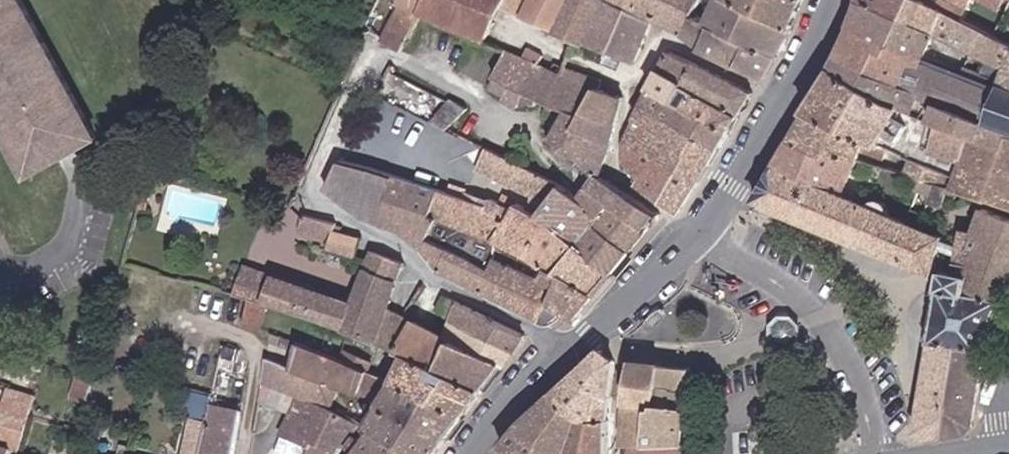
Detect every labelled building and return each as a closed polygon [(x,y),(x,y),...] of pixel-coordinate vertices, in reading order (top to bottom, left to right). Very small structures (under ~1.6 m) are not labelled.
[(29,172),(94,135),(35,23),(22,0),(0,0),(0,120),(29,172)] [(381,43),(399,52),(401,53),(420,15),(423,16),(430,0),(403,0),(381,43)] [(423,16),(485,44),(499,12),(504,0),(430,0),(423,16)] [(499,12),(523,22),(533,0),(504,0),(499,12)] [(523,22),(555,35),(570,0),(533,0),(523,22)] [(569,40),(580,12),(595,21),(602,3),(596,0),(570,0),(555,35),(569,40)] [(651,19),(676,31),(684,36),(694,17),(702,0),(609,0),(651,19)] [(774,55),(789,30),(724,0),(714,0),(703,22),(774,55)] [(789,30),(802,0),(724,0),(789,30)] [(934,34),(858,0),(848,26),(850,27),(926,58),(937,35),(934,34)] [(858,0),(934,34),(942,12),(920,0),(858,0)] [(942,0),(964,11),(967,5),(991,18),(1001,0),(943,0),(942,0)] [(996,23),(993,39),(1001,44),(1008,47),(1008,0),(1007,0),(996,23)] [(595,21),(585,47),(609,56),(627,16),(602,3),(595,21)] [(207,7),(200,4),(198,11),(205,13),(207,7)] [(569,40),(577,43),(585,47),(595,21),(580,12),(569,40)] [(942,12),(934,34),(937,35),(966,48),(993,61),(1001,44),(993,39),(942,12)] [(627,16),(609,56),(632,65),(648,26),(627,16)] [(694,17),(684,36),(700,48),(699,50),(729,65),(761,79),(774,55),(703,22),(694,17)] [(926,58),(850,27),(837,57),(923,94),(939,101),(995,125),(1008,92),(995,87),(956,71),(926,58)] [(1001,44),(993,61),(1003,65),(995,87),(1008,92),(1008,93),(1008,47),(1001,44)] [(526,50),(521,60),(538,68),(542,59),(526,50)] [(686,88),(737,116),(752,92),(692,62),(669,52),(658,73),(681,84),(686,88)] [(509,90),(504,98),(522,106),(526,96),(537,71),(538,68),(521,60),(507,54),(495,84),(509,90)] [(923,94),(837,57),(830,72),(831,72),(886,105),(904,112),(914,115),(923,94)] [(538,68),(537,71),(595,96),(597,92),(600,83),(567,72),(542,59),(538,68)] [(537,71),(526,96),(567,115),(587,124),(595,96),(537,71)] [(886,105),(831,72),(807,114),(873,143),(888,150),(910,159),(917,140),(896,130),(904,112),(886,105)] [(728,132),(737,116),(686,88),(681,84),(658,73),(649,90),(728,132)] [(718,147),(728,132),(649,90),(640,107),(718,147)] [(583,137),(607,146),(622,100),(597,92),(595,96),(587,124),(583,137)] [(1008,92),(995,125),(1008,131),(1008,93),(1008,92)] [(939,101),(931,122),(939,125),(1004,149),(1008,138),(1008,137),(1008,131),(995,125),(939,101)] [(445,103),(428,124),(447,133),(463,112),(445,103)] [(708,164),(718,147),(640,107),(633,121),(708,164)] [(873,143),(807,114),(792,140),(858,161),(863,153),(883,161),(888,150),(873,143)] [(587,124),(567,115),(548,142),(575,160),(583,137),(587,124)] [(697,183),(708,164),(633,121),(624,140),(697,183)] [(924,165),(937,171),(954,179),(961,181),(956,193),(986,202),(1008,209),(1008,138),(1004,149),(939,125),(924,165)] [(575,160),(596,175),(607,146),(583,137),(575,160)] [(678,213),(697,183),(624,140),(621,163),(632,173),(628,177),(635,185),(649,196),(678,213)] [(858,161),(792,140),(776,164),(844,194),(858,161)] [(556,189),(483,152),(473,171),(544,207),(556,189)] [(924,165),(910,159),(904,176),(917,179),(937,186),(949,190),(950,191),(954,179),(937,171),(924,165)] [(844,194),(776,164),(755,201),(933,274),(943,238),(919,228),(907,222),(891,216),(866,204),(844,194)] [(340,165),(326,192),(362,220),(383,227),(405,185),(340,165)] [(596,175),(585,190),(646,232),(649,234),(659,218),(596,175)] [(937,186),(917,179),(914,190),(933,197),(937,186)] [(405,185),(383,227),(398,232),(408,214),(405,213),(418,189),(405,185)] [(937,186),(933,197),(930,204),(943,208),(949,190),(937,186)] [(405,213),(408,214),(421,190),(418,189),(405,213)] [(544,207),(534,221),(563,238),(609,275),(625,255),(597,231),(601,223),(575,203),(556,189),(544,207)] [(421,190),(408,214),(411,216),(435,231),(444,229),(454,200),(421,190)] [(585,190),(575,203),(601,223),(597,231),(625,255),(646,232),(585,190)] [(869,201),(866,204),(891,216),(892,208),(892,204),(888,200),(884,198),(879,197),(874,198),(869,201)] [(487,210),(454,200),(444,229),(493,249),(526,262),(547,273),(591,297),(609,275),(563,238),(534,221),(516,210),(513,215),(490,205),(487,210)] [(940,277),(927,341),(929,342),(955,347),(983,352),(1008,282),(1008,219),(983,210),(975,236),(963,233),(951,274),(941,272),(940,277)] [(907,222),(919,228),(924,217),(912,212),(907,222)] [(408,214),(398,232),(402,234),(411,216),(408,214)] [(411,216),(402,234),(425,253),(429,243),(435,231),(411,216)] [(297,231),(328,240),(331,229),(300,220),(297,231)] [(324,252),(343,257),(355,261),(360,241),(339,235),(339,232),(331,229),(328,240),(324,252)] [(435,231),(429,243),(491,271),(492,258),(493,249),(444,229),(435,231)] [(429,243),(425,253),(466,286),(537,322),(543,324),(549,322),(553,320),(557,315),(544,308),(547,297),(516,281),(516,269),(492,258),(491,271),(429,243)] [(320,267),(338,273),(343,257),(324,252),(320,267)] [(368,271),(400,283),(405,266),(373,255),(368,271)] [(343,257),(338,273),(355,278),(360,262),(355,261),(343,257)] [(240,268),(231,295),(249,300),(261,303),(269,276),(240,268)] [(544,308),(557,315),(570,321),(591,297),(547,273),(543,282),(516,269),(516,281),(547,297),(544,308)] [(360,295),(392,308),(400,283),(368,271),(360,295)] [(310,289),(269,276),(261,303),(270,305),(303,317),(310,289)] [(331,295),(310,289),(303,317),(381,341),(392,308),(360,295),(357,304),(331,295)] [(456,322),(465,306),(444,295),(436,311),(456,322)] [(249,300),(242,325),(262,333),(270,305),(261,303),(249,300)] [(456,322),(511,355),(522,337),(465,306),(456,322)] [(407,355),(482,391),(500,367),(448,338),(408,316),(392,308),(381,341),(407,355)] [(448,338),(500,367),(503,369),(511,355),(456,322),(448,338)] [(270,335),(267,343),(276,346),(278,339),(270,335)] [(955,347),(929,342),(912,432),(913,433),(916,436),(919,437),(925,438),(938,437),(955,347)] [(295,346),(288,370),(336,392),(356,401),(368,373),(342,363),(295,346)] [(955,347),(938,437),(963,433),(971,425),(983,352),(955,347)] [(241,351),(223,348),(219,367),(236,371),(241,351)] [(596,352),(552,394),(580,420),(604,423),(609,399),(610,385),(610,362),(596,352)] [(393,383),(463,416),(482,391),(407,355),(393,383)] [(346,356),(342,363),(368,373),(370,366),(346,356)] [(260,380),(288,393),(278,432),(311,441),(310,446),(334,453),(337,444),(355,452),(354,453),(417,453),(369,428),(340,416),(329,409),(336,392),(288,370),(263,359),(260,380)] [(689,421),(685,420),(688,370),(628,364),(622,402),(620,453),(686,453),(689,421)] [(95,383),(80,378),(73,400),(89,405),(95,383)] [(378,411),(444,440),(463,416),(393,383),(378,411)] [(34,398),(6,390),(0,411),(0,453),(18,453),(34,398)] [(417,453),(434,453),(444,440),(378,411),(356,401),(336,392),(329,409),(340,416),(369,428),(417,453)] [(209,412),(212,397),(197,393),(183,453),(200,453),(209,412)] [(552,394),(520,423),(556,453),(565,453),(580,420),(552,394)] [(200,453),(231,453),(237,418),(209,412),(200,453)] [(580,420),(565,453),(605,453),(604,423),(580,420)] [(520,423),(498,449),(504,453),(556,453),(520,423)] [(82,431),(73,429),(71,437),(80,440),(82,431)]
